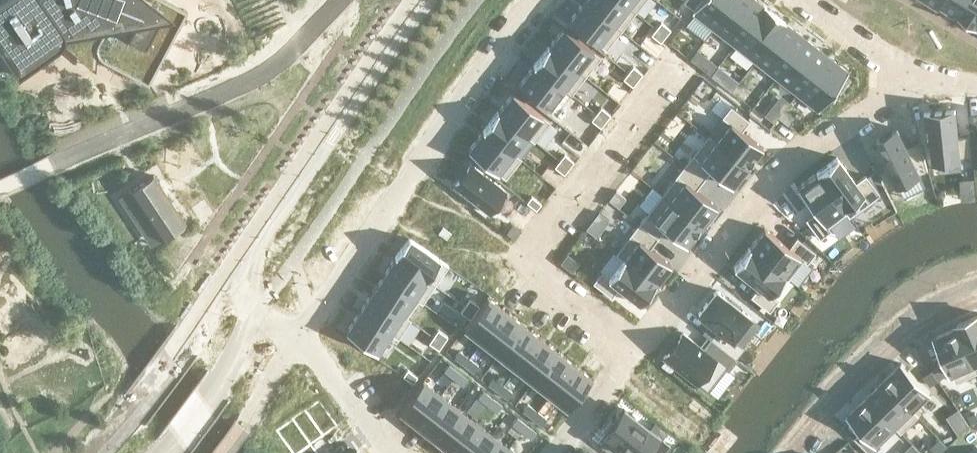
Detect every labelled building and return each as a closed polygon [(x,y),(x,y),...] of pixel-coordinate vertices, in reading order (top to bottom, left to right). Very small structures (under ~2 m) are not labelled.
[(18,75),(60,46),(61,45),(62,44),(63,43),(64,42),(64,41),(65,40),(65,39),(97,46),(97,48),(97,50),(98,51),(99,53),(100,55),(101,56),(103,57),(104,58),(149,82),(187,9),(170,0),(0,0),(0,49),(18,75)] [(568,19),(606,49),(622,29),(584,0),(568,19)] [(622,29),(636,11),(621,0),(584,0),(622,29)] [(636,11),(644,0),(621,0),(636,11)] [(692,11),(713,28),(735,0),(700,0),(692,11)] [(713,28),(734,44),(764,5),(758,0),(735,0),(713,28)] [(939,5),(940,5),(941,3),(959,14),(967,0),(942,0),(939,5)] [(959,14),(976,25),(976,0),(967,0),(959,14)] [(764,5),(734,44),(755,60),(785,21),(764,5)] [(661,21),(656,27),(666,34),(671,28),(661,21)] [(785,21),(755,60),(776,76),(806,38),(785,21)] [(563,26),(548,46),(586,75),(601,56),(563,26)] [(656,27),(651,33),(661,41),(666,34),(656,27)] [(806,38),(776,76),(796,93),(827,54),(806,38)] [(548,46),(534,64),(572,93),(586,75),(548,46)] [(697,49),(689,58),(698,65),(705,56),(697,49)] [(827,54),(796,93),(818,110),(848,71),(827,54)] [(534,64),(518,83),(549,107),(563,88),(571,94),(572,93),(534,64)] [(633,65),(628,71),(638,79),(643,72),(633,65)] [(717,65),(710,74),(718,80),(725,71),(717,65)] [(628,71),(623,78),(633,85),(638,79),(628,71)] [(513,91),(497,111),(535,140),(550,120),(513,91)] [(765,114),(774,121),(783,110),(774,103),(765,114)] [(730,122),(715,140),(747,165),(763,146),(742,129),(750,120),(731,105),(722,116),(730,122)] [(601,106),(596,112),(606,120),(611,113),(601,106)] [(955,109),(925,112),(928,140),(933,140),(935,160),(964,157),(962,135),(958,135),(955,109)] [(784,110),(779,116),(788,123),(793,117),(784,110)] [(497,111),(483,129),(521,158),(521,157),(514,151),(527,135),(534,141),(535,140),(497,111)] [(596,112),(591,119),(601,126),(606,120),(596,112)] [(879,145),(871,148),(878,162),(885,158),(898,184),(928,169),(920,140),(907,146),(898,128),(876,139),(879,145)] [(483,129),(468,148),(506,178),(521,158),(483,129)] [(693,153),(685,164),(704,178),(711,169),(732,185),(747,165),(715,140),(708,134),(693,153)] [(564,153),(560,159),(569,167),(574,160),(564,153)] [(837,156),(817,171),(850,215),(880,193),(865,174),(856,181),(837,156)] [(560,159),(555,165),(564,173),(569,167),(560,159)] [(471,163),(454,185),(489,212),(506,190),(471,163)] [(676,175),(662,193),(669,199),(701,224),(717,204),(696,188),(704,178),(685,164),(676,175)] [(817,171),(797,186),(815,211),(805,218),(820,238),(831,229),(828,226),(846,212),(849,216),(850,215),(817,171)] [(154,174),(130,190),(161,237),(185,221),(154,174)] [(616,189),(608,199),(618,206),(626,196),(616,189)] [(647,211),(639,222),(658,237),(665,228),(686,244),(701,224),(669,199),(662,193),(647,211)] [(532,195),(527,201),(536,209),(541,202),(532,195)] [(630,233),(616,252),(623,258),(656,283),(671,263),(650,247),(658,237),(639,222),(630,233)] [(512,223),(506,231),(515,237),(521,229),(512,223)] [(589,223),(585,228),(596,236),(600,231),(589,223)] [(764,227),(749,246),(789,277),(803,259),(807,262),(815,251),(796,236),(789,246),(764,227)] [(409,237),(396,257),(435,284),(449,264),(409,237)] [(749,246),(734,266),(758,285),(751,295),(770,310),(778,299),(771,293),(785,274),(749,246)] [(396,257),(383,275),(423,302),(435,284),(396,257)] [(601,270),(593,281),(612,296),(619,286),(640,302),(656,283),(623,258),(609,276),(601,270)] [(383,275),(371,293),(411,320),(411,319),(407,316),(419,300),(422,303),(423,302),(383,275)] [(706,303),(698,313),(719,329),(712,339),(735,357),(743,346),(734,338),(751,316),(740,307),(741,306),(729,296),(728,298),(716,289),(715,291),(713,292),(714,293),(707,301),(705,303),(706,303)] [(371,293),(359,310),(399,337),(411,320),(371,293)] [(488,296),(464,326),(482,340),(506,310),(488,296)] [(470,298),(465,304),(475,311),(479,305),(470,298)] [(465,304),(461,311),(470,318),(475,311),(465,304)] [(359,310),(346,330),(377,352),(391,332),(359,310)] [(506,310),(482,340),(499,354),(523,323),(506,310)] [(957,323),(976,366),(976,314),(957,323)] [(523,323),(499,354),(516,367),(540,337),(523,323)] [(936,335),(956,381),(976,372),(976,366),(957,323),(958,326),(936,335)] [(438,329),(433,335),(443,342),(448,335),(438,329)] [(683,332),(663,357),(707,391),(726,367),(728,369),(736,358),(711,338),(703,348),(683,332)] [(433,335),(429,342),(439,349),(443,342),(433,335)] [(540,337),(516,367),(533,380),(557,350),(540,337)] [(467,341),(462,347),(471,354),(476,348),(467,341)] [(476,348),(471,354),(480,362),(485,356),(476,348)] [(557,350),(533,380),(550,393),(574,363),(557,350)] [(902,362),(884,379),(912,408),(930,391),(902,362)] [(574,363),(550,393),(568,407),(592,377),(574,363)] [(940,363),(932,369),(939,379),(947,373),(940,363)] [(501,367),(496,374),(505,381),(510,375),(501,367)] [(408,368),(403,375),(413,382),(417,375),(408,368)] [(932,369),(924,375),(931,385),(939,379),(932,369)] [(442,372),(437,378),(447,385),(452,379),(442,372)] [(510,375),(505,381),(515,388),(519,382),(510,375)] [(423,379),(399,410),(417,424),(441,393),(423,379)] [(452,379),(447,385),(456,393),(461,386),(452,379)] [(884,379),(867,395),(902,431),(919,415),(912,408),(884,379)] [(441,393),(417,424),(434,437),(458,407),(441,393)] [(535,394),(530,400),(539,408),(544,401),(535,394)] [(850,412),(864,427),(855,436),(871,452),(874,452),(883,444),(879,441),(895,425),(902,432),(902,431),(867,395),(850,412)] [(476,398),(471,405),(481,412),(486,406),(476,398)] [(276,430),(293,452),(318,452),(312,444),(338,425),(320,399),(306,409),(305,408),(292,418),(276,430)] [(544,401),(539,408),(549,415),(554,409),(544,401)] [(486,406),(481,412),(490,419),(495,413),(486,406)] [(458,407),(434,437),(451,450),(475,420),(458,407)] [(604,432),(627,450),(625,452),(644,452),(658,434),(624,407),(604,432)] [(970,424),(959,408),(947,416),(959,434),(970,424)] [(968,415),(971,422),(976,420),(976,415),(975,412),(968,415)] [(451,450),(455,452),(476,452),(492,433),(475,420),(451,450)] [(510,425),(506,431),(515,439),(520,432),(510,425)] [(520,432),(515,439),(524,446),(529,440),(520,432)] [(476,452),(504,452),(509,446),(492,433),(476,452)] [(931,446),(938,452),(939,452),(947,445),(940,438),(931,446)]
